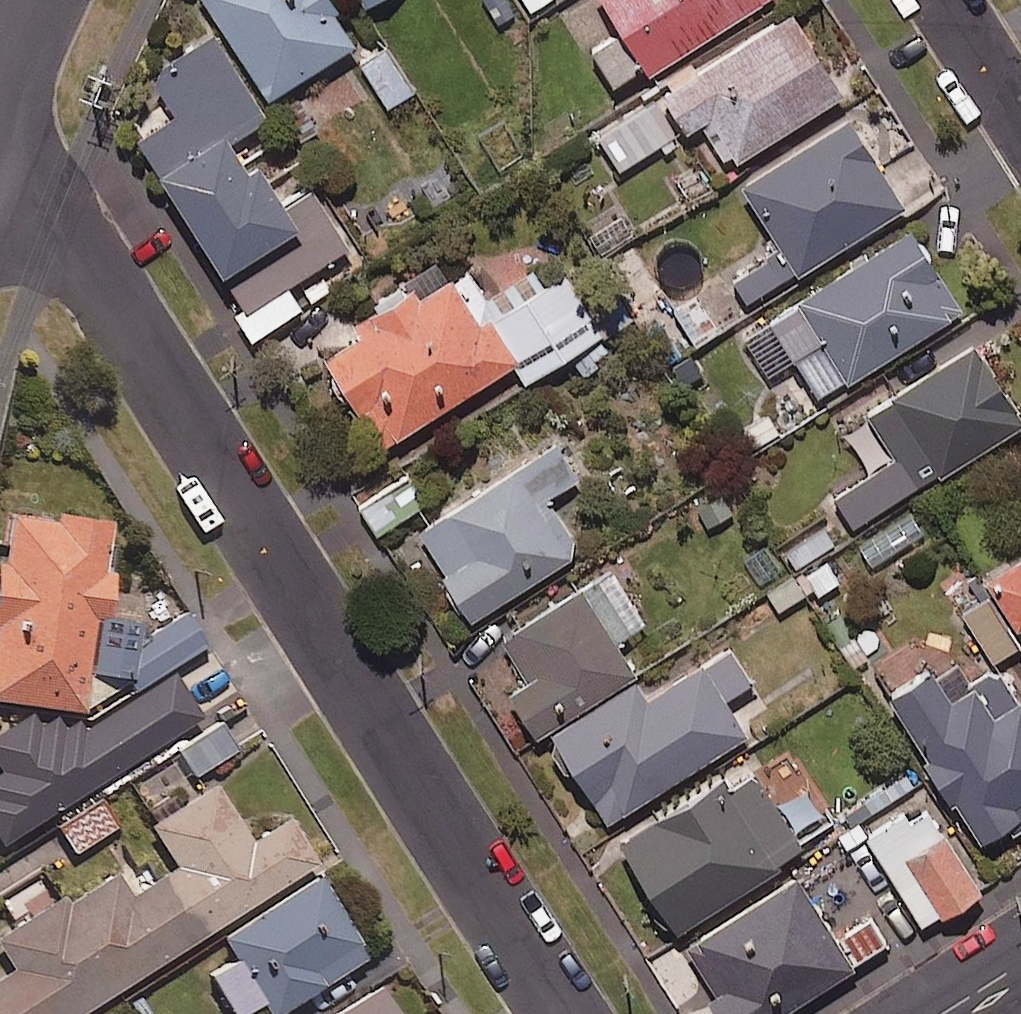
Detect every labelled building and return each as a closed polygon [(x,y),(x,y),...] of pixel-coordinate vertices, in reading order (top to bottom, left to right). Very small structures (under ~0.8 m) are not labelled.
[(277,100),(363,42),(342,11),(347,8),(341,0),(209,0),(277,100)] [(372,8),(384,0),(366,0),(372,8)] [(534,12),(552,0),(527,0),(534,12)] [(628,32),(595,53),(617,87),(652,65),(657,74),(774,0),(608,0),(628,32)] [(706,122),(734,168),(809,122),(850,96),(799,13),(668,93),(691,131),(706,122)] [(315,185),(292,200),(270,166),(259,173),(239,141),(273,120),(218,35),(155,76),(182,117),(144,141),(224,265),(219,268),(263,337),(307,309),(293,287),(355,247),(315,185)] [(418,91),(388,45),(361,62),(391,108),(418,91)] [(679,138),(658,102),(601,134),(622,170),(679,138)] [(912,209),(856,118),(747,185),(787,249),(739,279),(755,305),(912,209)] [(799,360),(823,398),(850,380),(855,388),(970,313),(916,230),(749,340),(773,377),(799,360)] [(531,385),(608,337),(569,275),(549,288),(538,271),(490,301),(471,270),(331,359),(389,450),(519,366),(531,385)] [(721,332),(698,298),(671,316),(693,351),(721,332)] [(982,346),(871,415),(899,460),(840,497),(859,527),(1020,427),(1020,409),(982,346)] [(584,480),(563,447),(422,533),(476,621),(586,554),(553,499),(584,480)] [(428,505),(411,479),(365,509),(382,535),(428,505)] [(148,622),(112,620),(117,522),(11,516),(9,566),(1,565),(0,575),(0,706),(92,710),(93,678),(139,680),(143,687),(208,650),(187,613),(148,635),(148,622)] [(1000,583),(1020,616),(1020,570),(1000,583)] [(546,740),(642,678),(620,643),(650,624),(617,572),(509,641),(536,683),(517,695),(546,740)] [(993,598),(965,616),(997,664),(1020,648),(1020,641),(993,598)] [(757,683),(736,649),(652,701),(642,685),(560,736),(614,823),(753,737),(730,700),(757,683)] [(1005,671),(958,702),(939,672),(892,703),(989,850),(1020,828),(1020,695),(1005,671)] [(240,750),(223,725),(183,752),(200,778),(240,750)] [(738,787),(733,779),(628,844),(684,933),(811,854),(760,773),(738,787)] [(321,866),(292,821),(255,844),(219,788),(155,830),(181,871),(137,899),(122,876),(66,912),(62,905),(0,944),(0,946),(17,973),(0,984),(0,1013),(90,1013),(321,866)] [(100,798),(54,828),(74,860),(121,830),(100,798)] [(986,894),(928,799),(871,833),(929,929),(986,894)] [(842,939),(804,879),(689,951),(728,1013),(790,1013),(894,949),(875,918),(842,939)] [(324,880),(226,940),(239,962),(211,978),(233,1013),(252,1013),(267,1006),(272,1013),(285,1013),(373,961),(324,880)] [(384,990),(346,1013),(399,1013),(384,990)]
